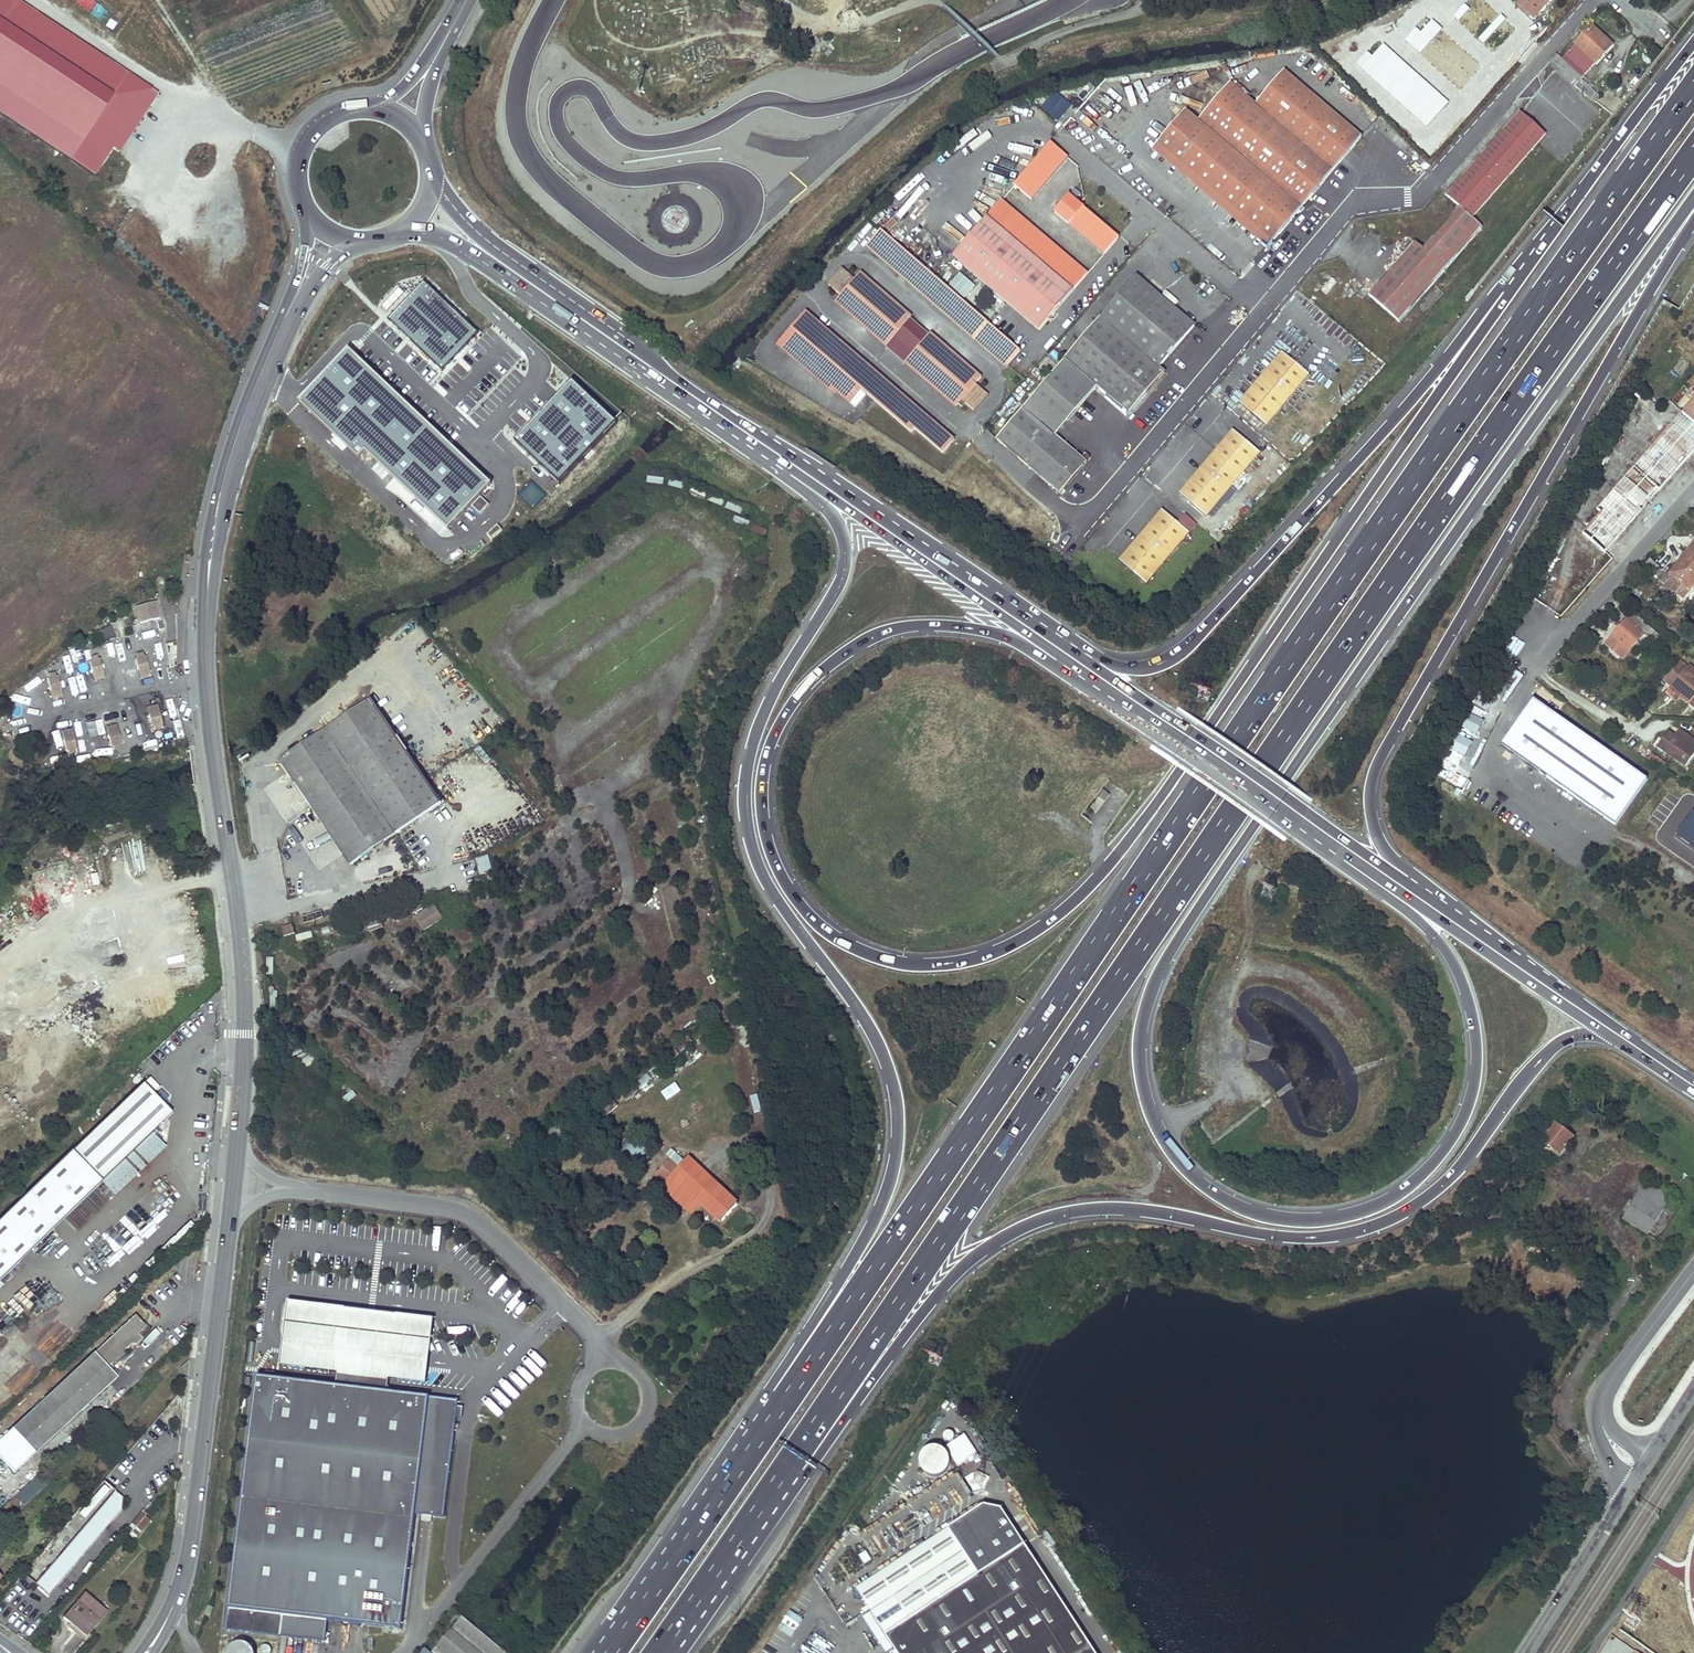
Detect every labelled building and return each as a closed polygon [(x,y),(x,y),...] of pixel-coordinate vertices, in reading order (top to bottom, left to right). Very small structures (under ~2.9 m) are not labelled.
[(17,0),(0,0),(0,116),(94,179),(114,149),(148,98),(154,90),(17,0)] [(1551,0),(1522,0),(1518,5),(1533,19),(1551,0)] [(1567,65),(1559,73),(1574,86),(1611,44),(1591,26),(1561,59),(1567,65)] [(1553,67),(1559,73),(1567,65),(1561,59),(1556,54),(1551,59),(1553,67)] [(1186,110),(1156,143),(1269,243),(1361,139),(1284,70),(1255,104),(1230,82),(1197,120),(1186,110)] [(148,98),(114,149),(120,153),(154,102),(148,98)] [(1414,243),(1367,295),(1398,323),(1481,228),(1470,219),(1544,135),(1520,112),(1446,196),(1459,208),(1422,250),(1414,243)] [(1050,143),(1014,186),(1031,200),(1068,158),(1050,143)] [(1269,243),(1156,143),(1152,148),(1265,248),(1269,243)] [(1428,159),(1424,155),(1418,161),(1422,165),(1428,159)] [(1069,195),(1054,212),(1104,255),(1118,238),(1069,195)] [(1001,200),(953,257),(1039,331),(1087,274),(1001,200)] [(1019,351),(879,232),(864,249),(1004,368),(1019,351)] [(838,296),(831,304),(905,366),(950,402),(954,408),(961,400),(973,411),(987,395),(975,384),(980,377),(975,372),(929,333),(928,335),(908,318),(909,316),(859,273),(852,280),(839,269),(824,284),(838,296)] [(1100,318),(1084,336),(1147,390),(1164,370),(1158,366),(1193,326),(1135,276),(1099,317),(1100,318)] [(477,332),(424,283),(389,321),(442,370),(477,332)] [(951,436),(803,313),(774,347),(831,395),(833,393),(847,405),(859,390),(909,433),(913,429),(941,453),(952,440),(951,436)] [(1084,336),(1037,391),(1069,418),(1096,387),(1127,413),(1147,390),(1084,336)] [(491,484),(350,352),(301,404),(359,459),(368,451),(450,527),(491,484)] [(1281,352),(1238,403),(1266,426),(1309,375),(1281,352)] [(618,425),(574,384),(517,444),(562,485),(618,425)] [(1069,418),(1037,391),(996,439),(1059,493),(1086,462),(1055,435),(1069,418)] [(1679,414),(1693,426),(1693,397),(1679,414)] [(1581,533),(1603,553),(1641,509),(1638,506),(1654,488),(1658,491),(1693,449),(1693,444),(1670,424),(1595,509),(1592,507),(1582,519),(1588,525),(1581,533)] [(1206,516),(1259,453),(1232,430),(1178,493),(1206,516)] [(1142,581),(1185,530),(1161,509),(1118,560),(1142,581)] [(1185,515),(1178,522),(1191,533),(1197,525),(1185,515)] [(1671,575),(1675,579),(1668,587),(1681,597),(1693,581),(1693,543),(1682,558),(1685,560),(1671,575)] [(1649,558),(1638,571),(1647,579),(1658,566),(1649,558)] [(137,608),(140,623),(161,618),(157,603),(137,608)] [(1617,628),(1603,643),(1620,658),(1629,648),(1632,651),(1637,645),(1635,642),(1641,635),(1651,644),(1653,642),(1657,646),(1663,640),(1631,611),(1620,624),(1618,622),(1615,626),(1617,628)] [(137,659),(142,678),(151,676),(147,657),(144,657),(143,653),(138,654),(139,659),(137,659)] [(91,662),(95,681),(105,679),(101,660),(98,661),(97,656),(91,657),(92,662),(91,662)] [(1562,658),(1556,665),(1568,674),(1573,667),(1562,658)] [(1670,687),(1688,702),(1692,698),(1693,695),(1693,670),(1689,665),(1670,687)] [(1670,670),(1664,677),(1668,682),(1675,675),(1670,670)] [(48,680),(53,699),(63,697),(58,678),(55,678),(54,673),(49,675),(50,679),(48,680)] [(1657,685),(1645,697),(1655,706),(1666,693),(1657,685)] [(1533,700),(1500,746),(1614,826),(1646,781),(1533,700)] [(402,751),(368,702),(279,766),(323,828),(352,868),(376,851),(441,805),(412,765),(415,762),(405,749),(402,751)] [(162,725),(158,706),(148,708),(153,727),(155,727),(156,731),(162,730),(161,725),(162,725)] [(121,744),(117,725),(107,727),(112,747),(114,746),(115,751),(121,749),(120,745),(121,744)] [(77,749),(72,730),(62,732),(67,751),(69,751),(70,755),(76,754),(75,749),(77,749)] [(1658,745),(1686,765),(1693,754),(1693,737),(1692,736),(1686,743),(1679,738),(1668,730),(1658,745)] [(1692,736),(1684,730),(1679,738),(1686,743),(1692,736)] [(1110,794),(1105,790),(1092,807),(1097,811),(1110,794)] [(475,860),(479,876),(492,872),(488,857),(475,860)] [(422,932),(443,921),(435,906),(414,917),(422,932)] [(297,934),(294,925),(284,928),(287,937),(297,934)] [(160,1069),(155,1075),(166,1085),(171,1080),(160,1069)] [(144,1070),(0,1214),(0,1271),(96,1175),(97,1176),(146,1127),(166,1107),(146,1087),(154,1080),(144,1070)] [(661,1092),(666,1101),(681,1094),(677,1084),(661,1092)] [(1613,1124),(1608,1119),(1598,1132),(1603,1136),(1613,1124)] [(1572,1138),(1552,1124),(1539,1140),(1544,1143),(1541,1148),(1548,1153),(1551,1149),(1559,1155),(1572,1138)] [(160,1141),(146,1127),(97,1176),(111,1190),(160,1141)] [(1545,1157),(1538,1156),(1535,1170),(1542,1171),(1545,1157)] [(737,1205),(688,1158),(678,1170),(668,1161),(652,1179),(690,1214),(699,1204),(720,1223),(737,1205)] [(1669,1197),(1645,1182),(1622,1220),(1646,1234),(1669,1197)] [(336,1374),(335,1379),(338,1377),(385,1383),(387,1386),(388,1380),(425,1385),(433,1319),(287,1302),(279,1367),(336,1374)] [(134,1314),(0,1441),(0,1455),(16,1473),(117,1377),(109,1369),(123,1356),(123,1348),(128,1347),(128,1344),(135,1344),(142,1338),(138,1333),(145,1326),(141,1322),(141,1319),(138,1320),(134,1314)] [(61,1325),(41,1350),(55,1361),(75,1335),(61,1325)] [(30,1376),(33,1378),(37,1374),(29,1367),(31,1365),(24,1359),(17,1367),(10,1361),(0,1372),(0,1380),(14,1393),(30,1376)] [(256,1376),(225,1630),(324,1642),(327,1621),(400,1630),(414,1515),(443,1518),(457,1401),(386,1392),(387,1386),(385,1383),(338,1377),(335,1379),(334,1386),(256,1376)] [(944,1446),(932,1455),(944,1474),(957,1466),(944,1446)] [(39,1477),(15,1495),(23,1504),(46,1486),(39,1477)] [(23,1574),(34,1583),(117,1486),(107,1477),(23,1574)] [(0,1495),(0,1496),(6,1500),(15,1487),(9,1483),(0,1495)] [(117,1486),(34,1583),(48,1596),(128,1504),(127,1495),(117,1486)] [(8,1503),(0,1511),(0,1524),(14,1510),(8,1503)] [(855,1587),(869,1609),(893,1646),(898,1652),(1094,1652),(1000,1508),(982,1505),(855,1587)] [(148,1520),(140,1513),(126,1529),(134,1536),(148,1520)] [(107,1612),(85,1593),(63,1618),(71,1625),(74,1623),(88,1634),(107,1612)] [(209,1618),(213,1608),(208,1606),(204,1616),(209,1618)] [(885,1652),(893,1646),(869,1609),(861,1615),(885,1652)] [(462,1617),(433,1652),(435,1652),(506,1652),(462,1617)] [(88,1634),(74,1623),(71,1625),(69,1629),(83,1640),(88,1634)]
